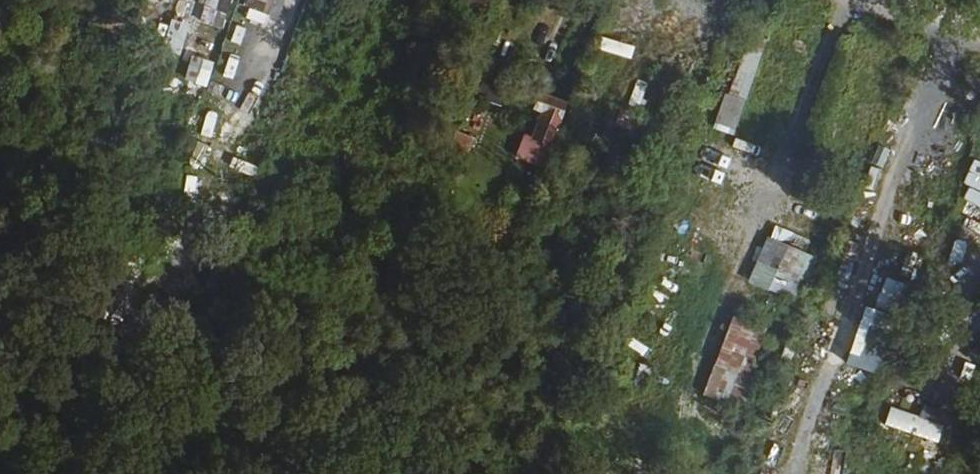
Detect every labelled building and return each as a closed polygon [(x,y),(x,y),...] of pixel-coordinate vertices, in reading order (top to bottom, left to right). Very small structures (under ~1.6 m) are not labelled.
[(200,22),(227,27),(233,0),(205,0),(200,22)] [(265,26),(275,0),(249,0),(242,17),(265,26)] [(608,12),(607,23),(637,24),(637,12),(608,12)] [(167,20),(161,49),(180,52),(186,23),(167,20)] [(604,38),(601,51),(631,57),(634,44),(604,38)] [(741,45),(717,130),(736,135),(760,51),(741,45)] [(222,48),(219,60),(244,65),(246,53),(222,48)] [(208,87),(213,60),(190,56),(184,82),(208,87)] [(485,75),(480,96),(503,102),(509,81),(485,75)] [(543,90),(538,100),(560,110),(565,98),(543,90)] [(631,130),(635,114),(619,110),(615,126),(631,130)] [(188,166),(199,169),(207,145),(196,141),(188,166)] [(968,253),(979,220),(979,214),(967,210),(953,247),(968,253)] [(799,301),(815,253),(764,236),(748,284),(799,301)] [(840,259),(834,286),(846,289),(853,262),(840,259)] [(865,305),(846,365),(879,375),(909,285),(885,277),(874,308),(865,305)] [(567,300),(552,294),(548,307),(562,313),(567,300)] [(730,315),(704,396),(747,409),(757,378),(751,376),(767,326),(730,315)] [(884,426),(938,443),(947,412),(922,404),(918,415),(890,406),(884,426)]
